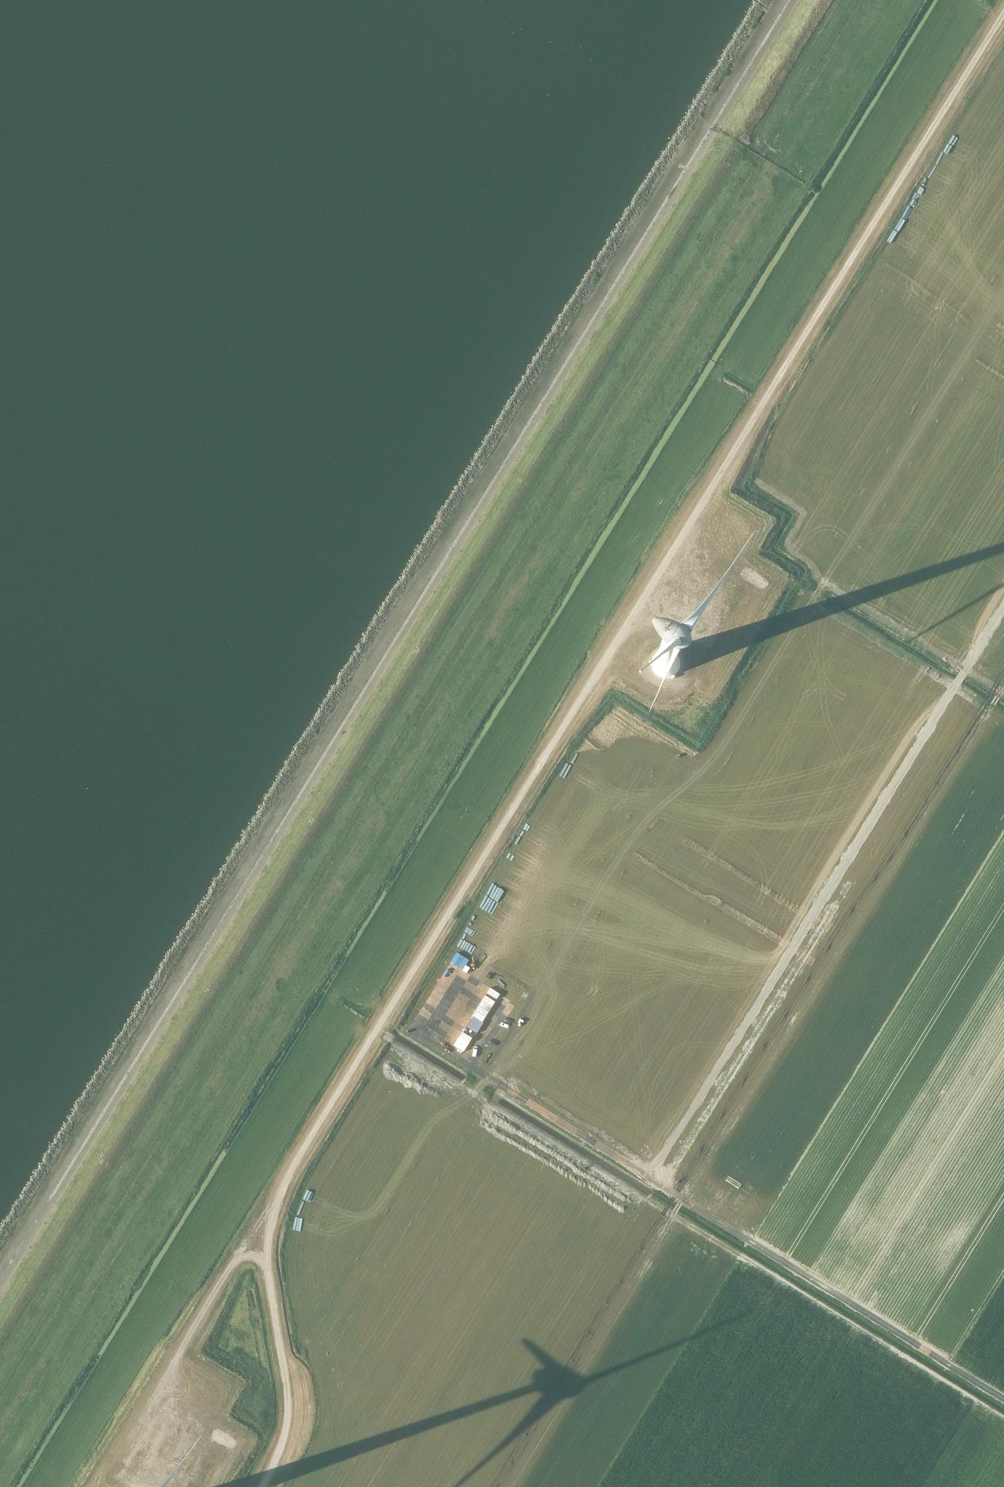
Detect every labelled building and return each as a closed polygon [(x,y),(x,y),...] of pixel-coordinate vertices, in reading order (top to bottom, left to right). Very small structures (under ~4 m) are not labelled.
[(650,658),(650,663),(650,667),(652,671),(655,675),(659,678),(664,679),(669,679),(673,678),(677,675),(680,671),(682,667),(683,663),(682,658),(680,654),(677,650),(673,648),(669,646),(664,646),(659,648),(655,650),(652,654),(650,658)]
